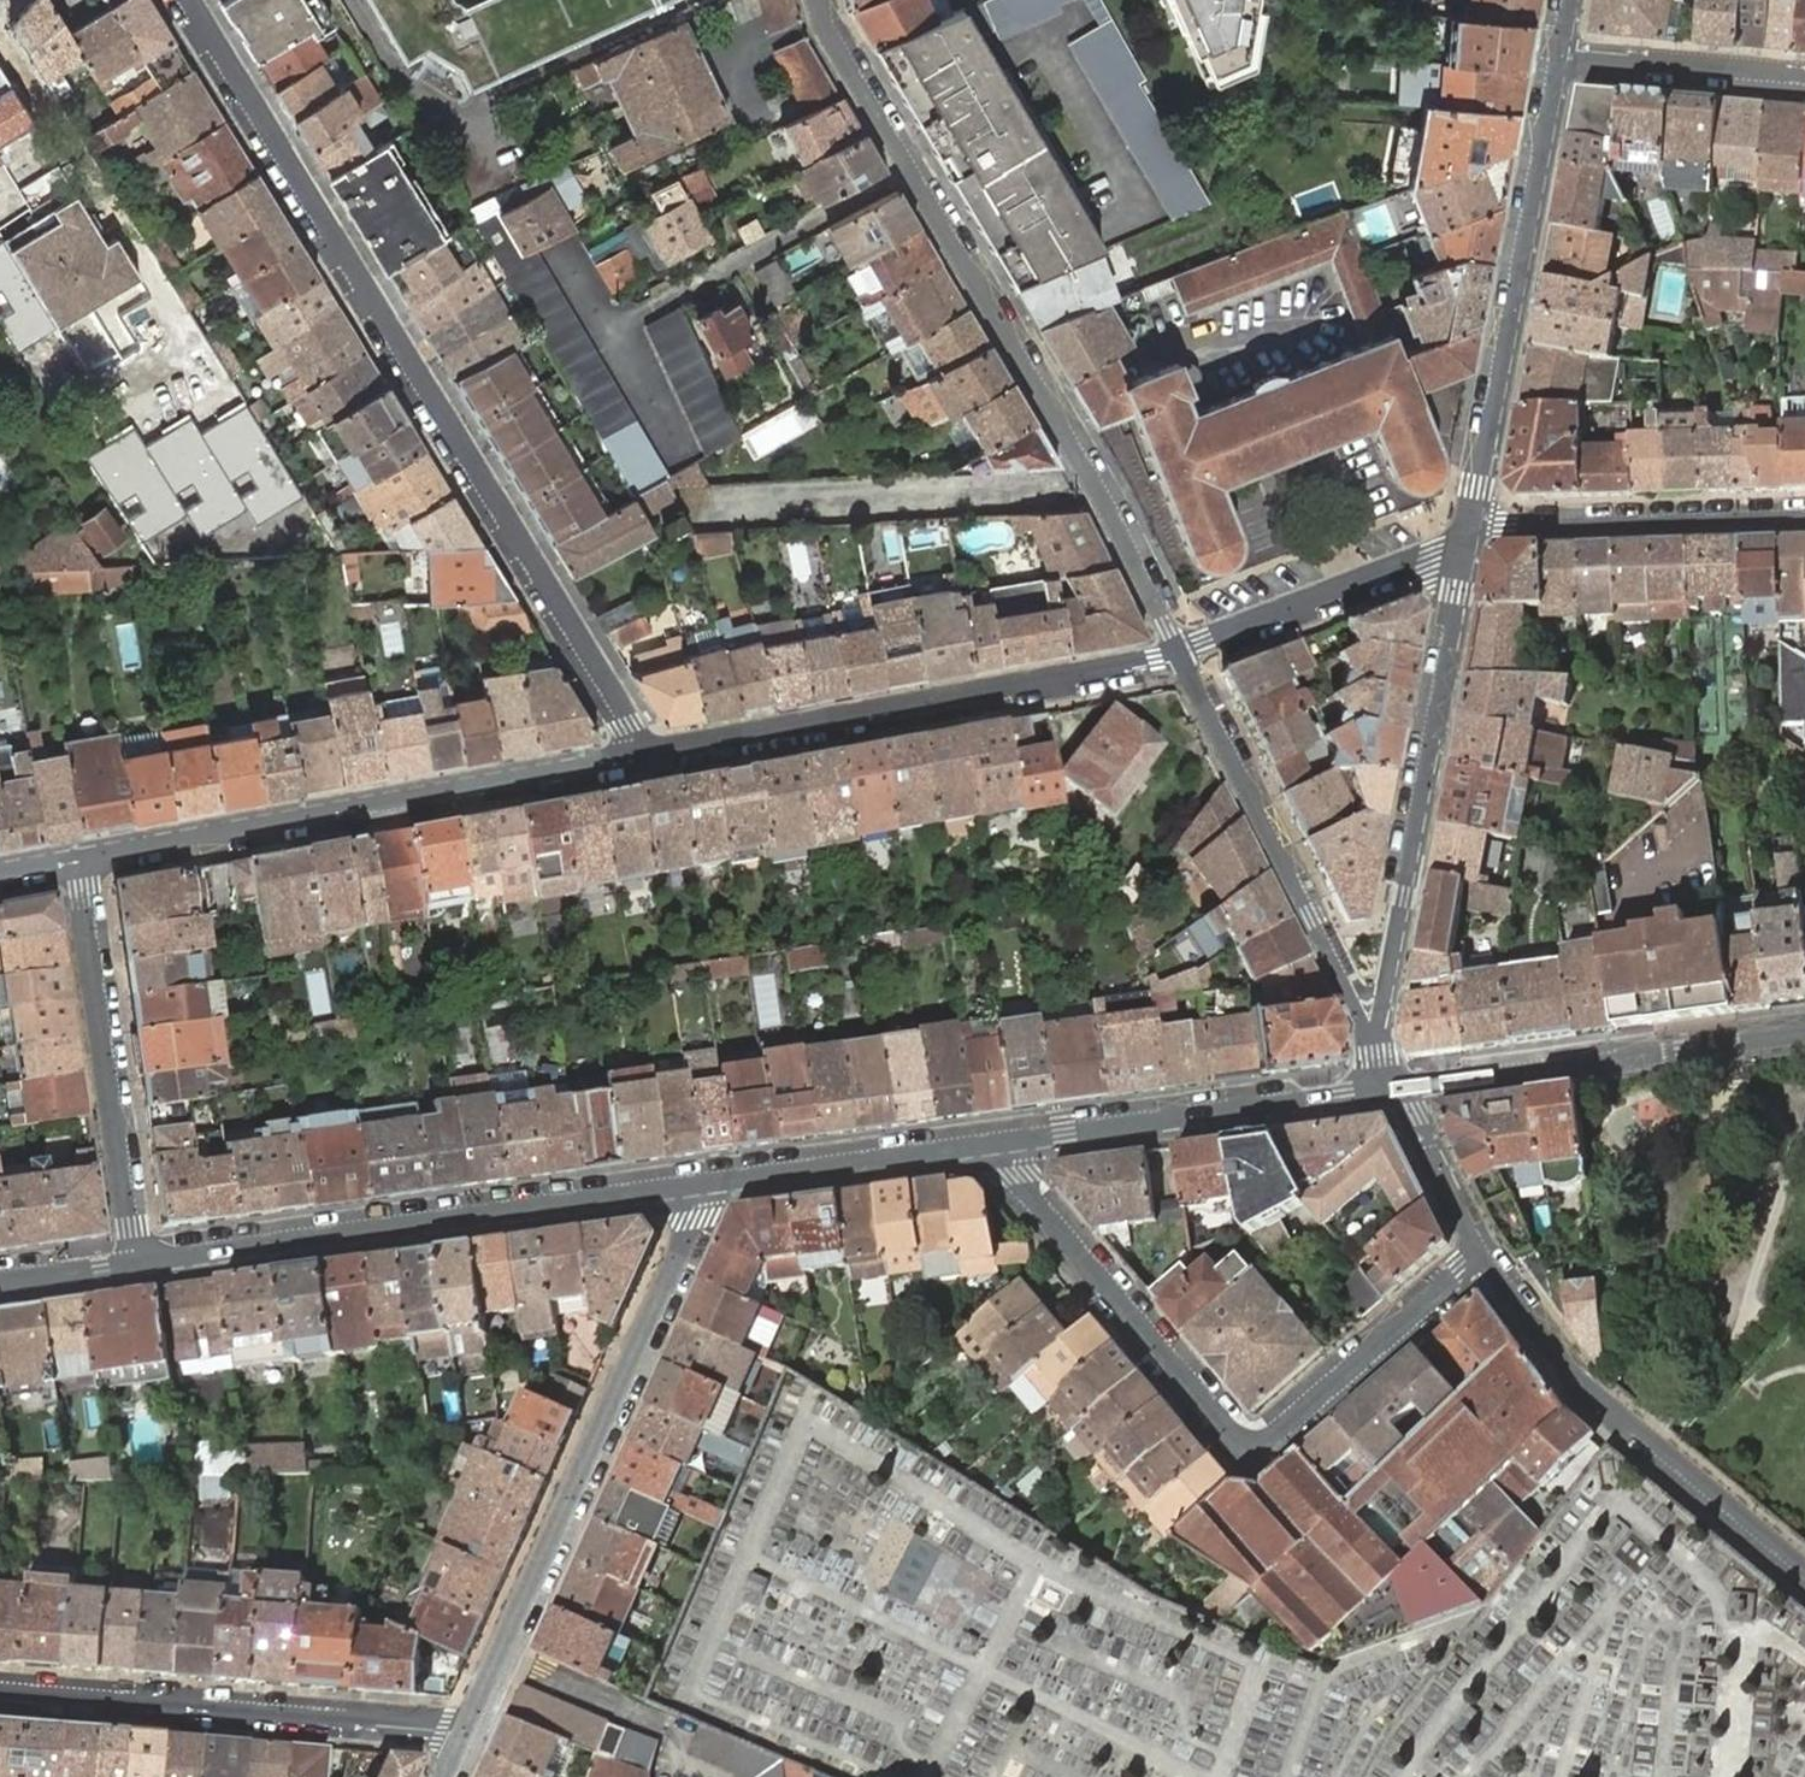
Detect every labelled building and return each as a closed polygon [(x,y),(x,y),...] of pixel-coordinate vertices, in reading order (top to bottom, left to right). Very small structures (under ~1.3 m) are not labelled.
[(10,25),(45,79),(55,95),(67,88),(57,72),(81,57),(67,33),(56,15),(47,0),(32,0),(10,25)] [(56,15),(71,6),(67,0),(47,0),(56,15)] [(148,0),(121,0),(109,7),(138,53),(141,59),(147,67),(153,77),(160,89),(191,70),(173,40),(148,0)] [(220,2),(243,39),(253,32),(265,53),(302,33),(307,30),(312,36),(320,31),(301,0),(223,0),(220,2)] [(404,63),(425,51),(426,48),(459,70),(458,71),(467,92),(665,0),(477,0),(463,7),(451,0),(366,0),(404,63)] [(850,10),(874,0),(847,0),(850,10)] [(871,48),(921,25),(939,18),(937,11),(930,14),(923,0),(874,0),(850,10),(871,48)] [(932,0),(923,0),(930,14),(937,11),(932,0)] [(961,8),(979,40),(990,35),(993,43),(1064,12),(1061,5),(1072,0),(981,0),(961,8)] [(1172,219),(1210,203),(1181,155),(1167,130),(1136,76),(1142,74),(1100,0),(1087,0),(1102,27),(1107,24),(1131,68),(1093,84),(1172,219)] [(1202,77),(1244,61),(1254,0),(1167,0),(1202,77)] [(1536,0),(1468,0),(1468,7),(1455,7),(1454,18),(1467,18),(1532,22),(1536,0)] [(1679,38),(1680,27),(1671,25),(1676,0),(1597,0),(1592,28),(1593,31),(1679,38)] [(1685,0),(1676,0),(1671,25),(1680,27),(1685,0)] [(1739,43),(1744,0),(1703,0),(1699,39),(1739,43)] [(1739,43),(1770,45),(1774,0),(1744,0),(1739,43)] [(1770,45),(1800,47),(1804,0),(1774,0),(1770,45)] [(67,33),(81,57),(96,79),(116,68),(120,75),(136,65),(139,71),(147,67),(141,59),(138,53),(109,7),(108,6),(67,33)] [(871,48),(908,109),(957,88),(980,79),(998,72),(979,40),(961,8),(939,18),(921,25),(871,48)] [(1523,67),(1532,22),(1467,18),(1454,18),(1448,17),(1445,63),(1523,67)] [(592,61),(573,69),(582,88),(601,80),(607,77),(615,72),(643,130),(635,134),(608,147),(619,170),(729,118),(681,19),(592,61)] [(1068,41),(1093,84),(1131,68),(1107,24),(1102,27),(1068,41)] [(330,55),(344,46),(331,25),(320,31),(312,36),(307,30),(302,33),(265,53),(255,60),(275,92),(323,60),(325,58),(330,55)] [(243,39),(255,60),(265,53),(253,32),(243,39)] [(815,53),(806,37),(774,52),(783,69),(791,84),(792,85),(799,99),(806,114),(840,97),(833,83),(825,70),(815,53)] [(425,51),(458,71),(459,70),(426,48),(425,51)] [(341,88),(348,84),(330,55),(325,58),(323,60),(275,92),(292,120),(340,89),(341,88)] [(1515,111),(1523,67),(1445,63),(1438,62),(1427,61),(1427,66),(1426,74),(1424,107),(1515,111)] [(110,81),(120,75),(116,68),(96,79),(102,90),(112,84),(110,81)] [(11,86),(0,69),(0,92),(11,86)] [(118,115),(81,138),(90,151),(115,136),(115,135),(125,128),(140,152),(129,159),(132,165),(130,166),(134,173),(136,171),(138,174),(146,170),(223,122),(191,70),(160,89),(118,115)] [(607,77),(635,134),(643,130),(615,72),(607,77)] [(908,109),(932,151),(940,149),(999,124),(1023,114),(998,72),(980,79),(957,88),(908,109)] [(358,116),(379,103),(362,75),(348,84),(341,88),(340,89),(292,120),(308,147),(358,116)] [(111,104),(118,115),(160,89),(153,77),(111,104)] [(11,86),(0,92),(0,141),(33,122),(11,86)] [(1580,89),(1572,136),(1618,145),(1623,93),(1580,89)] [(1665,178),(1672,96),(1623,93),(1618,145),(1615,173),(1665,178)] [(1665,178),(1668,186),(1712,187),(1714,180),(1719,101),(1672,96),(1665,178)] [(863,134),(840,97),(806,114),(783,126),(786,134),(796,156),(800,164),(863,134)] [(1726,102),(1719,101),(1714,180),(1720,180),(1729,181),(1730,169),(1753,170),(1752,182),(1761,183),(1767,105),(1726,102)] [(380,145),(383,143),(371,124),(386,115),(379,103),(358,116),(308,147),(327,178),(380,145)] [(1767,105),(1761,183),(1760,191),(1802,193),(1804,163),(1804,108),(1767,105)] [(1408,181),(1407,187),(1508,149),(1515,111),(1424,107),(1422,106),(1418,130),(1408,181)] [(1086,256),(1096,252),(1102,248),(1094,234),(1023,114),(999,124),(940,149),(932,151),(1004,272),(1012,287),(1018,285),(1086,256)] [(255,174),(223,122),(146,170),(154,183),(167,174),(184,201),(189,198),(196,209),(197,209),(255,174)] [(1408,181),(1418,130),(1397,125),(1386,186),(1408,181)] [(883,169),(863,134),(800,164),(805,173),(815,192),(817,196),(812,200),(815,206),(821,203),(883,169)] [(1572,136),(1566,167),(1612,173),(1615,173),(1618,145),(1572,136)] [(384,270),(437,240),(380,145),(327,178),(356,224),(384,270)] [(1508,149),(1407,187),(1411,197),(1420,194),(1430,222),(1421,226),(1423,232),(1497,206),(1508,149)] [(531,197),(499,216),(521,255),(533,248),(573,228),(562,210),(578,200),(581,192),(563,162),(537,175),(522,182),(531,197)] [(1629,204),(1623,191),(1615,173),(1612,173),(1566,167),(1555,227),(1601,235),(1607,200),(1629,204)] [(1730,169),(1729,181),(1752,182),(1753,170),(1730,169)] [(276,209),(255,174),(197,209),(218,244),(276,209)] [(917,226),(895,190),(827,227),(835,242),(848,264),(855,260),(917,226)] [(57,221),(7,249),(50,318),(57,328),(107,296),(139,276),(115,236),(104,243),(74,194),(51,209),(57,221)] [(1420,194),(1411,197),(1421,226),(1430,222),(1420,194)] [(661,216),(646,224),(638,228),(657,264),(665,259),(666,261),(708,238),(689,201),(680,205),(661,216)] [(1460,257),(1487,261),(1497,206),(1423,232),(1430,249),(1436,266),(1460,257)] [(1,240),(7,249),(57,221),(51,209),(1,240)] [(297,242),(276,209),(218,244),(233,268),(225,273),(231,282),(239,278),(297,242)] [(496,211),(472,224),(631,497),(665,477),(667,476),(533,248),(521,255),(499,216),(496,211)] [(1467,368),(1475,324),(1421,345),(1399,354),(1397,355),(1389,334),(1374,290),(1361,257),(1344,212),(1261,244),(1170,277),(1184,314),(1326,261),(1330,260),(1361,344),(1278,376),(1277,375),(1277,374),(1276,374),(1275,374),(1274,374),(1273,374),(1272,374),(1271,374),(1269,375),(1268,374),(1267,375),(1266,375),(1265,376),(1263,376),(1262,376),(1261,377),(1260,378),(1259,378),(1258,379),(1257,380),(1256,381),(1255,382),(1254,383),(1253,383),(1253,384),(1252,384),(1253,387),(1190,410),(1182,393),(1188,390),(1187,388),(1189,387),(1192,385),(1193,383),(1194,381),(1195,379),(1196,377),(1196,374),(1196,371),(1195,369),(1194,367),(1193,365),(1190,364),(1188,362),(1186,361),(1184,361),(1181,361),(1179,361),(1177,362),(1176,360),(1161,366),(1140,373),(1135,376),(1127,380),(1120,384),(1089,403),(1083,406),(1094,425),(1116,416),(1130,411),(1144,446),(1185,551),(1186,553),(1187,555),(1188,557),(1190,558),(1191,560),(1193,561),(1195,563),(1196,564),(1199,565),(1201,566),(1203,566),(1205,567),(1207,567),(1209,568),(1211,568),(1213,567),(1216,568),(1218,566),(1220,566),(1222,565),(1224,564),(1226,563),(1227,561),(1229,560),(1230,559),(1232,557),(1233,555),(1234,553),(1235,551),(1236,549),(1237,546),(1237,544),(1237,542),(1237,540),(1237,538),(1237,536),(1236,534),(1236,532),(1235,529),(1217,483),(1281,458),(1305,448),(1369,423),(1388,471),(1389,473),(1390,475),(1391,476),(1392,479),(1394,480),(1395,481),(1397,483),(1399,484),(1401,485),(1402,486),(1404,486),(1406,487),(1408,488),(1410,488),(1412,488),(1415,488),(1417,488),(1418,488),(1421,487),(1423,486),(1425,485),(1427,484),(1428,484),(1430,482),(1432,480),(1433,479),(1434,478),(1436,476),(1437,474),(1438,472),(1438,470),(1439,468),(1439,466),(1440,464),(1440,462),(1440,459),(1440,458),(1440,455),(1439,454),(1413,389),(1467,368)] [(1707,242),(1705,271),(1754,271),(1755,252),(1756,240),(1721,238),(1722,227),(1709,225),(1709,237),(1707,242)] [(939,263),(917,226),(855,260),(859,268),(867,264),(878,282),(867,289),(854,295),(860,306),(939,263)] [(1555,227),(1545,281),(1599,290),(1605,286),(1614,281),(1614,278),(1607,276),(1613,249),(1620,250),(1621,239),(1615,238),(1555,227)] [(1757,229),(1722,227),(1721,238),(1756,240),(1757,229)] [(437,240),(384,270),(407,309),(477,261),(457,228),(437,240)] [(159,232),(145,240),(167,276),(177,269),(180,267),(159,232)] [(1,240),(0,241),(0,291),(12,310),(0,318),(0,329),(16,354),(57,328),(1,240)] [(1684,241),(1665,251),(1667,264),(1686,253),(1685,246),(1684,241)] [(318,276),(297,242),(239,278),(231,282),(228,285),(248,318),(252,316),(256,314),(259,312),(318,276)] [(1685,246),(1689,271),(1705,271),(1707,242),(1685,246)] [(612,294),(643,279),(628,247),(597,262),(612,294)] [(1626,274),(1618,279),(1614,281),(1605,286),(1599,290),(1545,281),(1539,313),(1618,328),(1639,331),(1649,274),(1667,264),(1665,251),(1652,258),(1626,274)] [(1028,289),(1043,325),(1089,307),(1105,301),(1114,298),(1096,252),(1086,256),(1018,285),(1012,287),(1016,294),(1024,291),(1028,289)] [(1755,252),(1754,271),(1785,274),(1796,274),(1797,255),(1755,252)] [(1421,345),(1475,324),(1481,294),(1487,261),(1460,257),(1436,266),(1409,277),(1418,300),(1402,306),(1400,306),(1410,331),(1415,330),(1421,345)] [(773,262),(754,271),(774,304),(793,293),(774,260),(773,262)] [(422,333),(493,288),(477,261),(407,309),(422,333)] [(914,338),(966,309),(939,263),(860,306),(856,308),(862,320),(869,316),(889,305),(903,330),(883,341),(889,351),(898,346),(914,338)] [(843,278),(854,295),(867,289),(878,282),(867,264),(859,268),(843,278)] [(1719,311),(1749,311),(1747,331),(1778,333),(1782,300),(1783,294),(1785,274),(1754,271),(1705,271),(1689,271),(1704,319),(1708,330),(1724,326),(1719,311)] [(1785,274),(1783,294),(1804,295),(1804,275),(1796,274),(1785,274)] [(259,312),(256,314),(275,345),(337,307),(318,276),(259,312)] [(436,356),(508,314),(493,288),(422,333),(436,356)] [(761,317),(779,350),(791,344),(815,330),(796,298),(777,309),(761,317)] [(1069,382),(1083,406),(1089,403),(1120,384),(1127,380),(1113,355),(1130,345),(1105,301),(1089,307),(1043,325),(1036,328),(1069,382)] [(715,308),(696,320),(716,354),(751,334),(734,305),(724,311),(718,315),(715,308)] [(889,305),(869,316),(883,341),(903,330),(889,305)] [(698,438),(706,455),(739,436),(739,435),(732,419),(724,403),(717,387),(709,372),(702,355),(694,339),(686,323),(679,308),(679,306),(645,325),(653,342),(660,358),(668,374),(676,390),(683,406),(690,422),(698,438)] [(282,388),(289,400),(293,397),(307,390),(365,353),(337,307),(275,345),(267,350),(258,356),(268,373),(277,368),(289,361),(300,377),(282,388)] [(915,376),(919,382),(925,380),(987,346),(966,309),(914,338),(932,367),(915,376)] [(1612,358),(1618,328),(1539,313),(1533,346),(1584,356),(1612,358)] [(518,344),(524,342),(508,314),(436,356),(450,379),(510,349),(518,344)] [(218,337),(208,343),(228,374),(239,367),(220,335),(218,337)] [(902,354),(915,376),(932,367),(914,338),(898,346),(902,354)] [(540,381),(518,344),(510,349),(532,386),(537,383),(540,381)] [(779,350),(807,398),(818,391),(812,381),(811,381),(796,355),(797,354),(791,344),(779,350)] [(902,354),(898,346),(889,351),(893,359),(902,354)] [(921,420),(924,426),(940,420),(946,417),(958,411),(1009,383),(987,346),(925,380),(919,382),(899,391),(904,398),(913,393),(913,394),(927,385),(941,408),(926,417),(921,420)] [(1618,382),(1617,359),(1612,358),(1584,356),(1533,346),(1521,407),(1581,405),(1614,404),(1613,382),(1618,382)] [(510,349),(450,379),(462,399),(470,394),(483,414),(475,419),(476,421),(527,389),(532,386),(510,349)] [(385,386),(365,353),(307,390),(312,399),(299,406),(297,407),(299,409),(293,413),(300,424),(306,421),(307,423),(322,413),(327,423),(385,386)] [(289,361),(277,368),(282,388),(300,377),(289,361)] [(551,429),(561,424),(537,383),(532,386),(527,389),(551,429)] [(937,462),(941,471),(948,470),(948,469),(980,450),(1032,421),(1009,383),(958,411),(975,441),(958,451),(937,462)] [(927,385),(913,394),(926,417),(941,408),(927,385)] [(335,460),(404,417),(385,386),(327,423),(316,429),(335,460)] [(489,443),(501,461),(551,429),(527,389),(476,421),(477,422),(484,418),(497,438),(489,443)] [(312,399),(307,390),(293,397),(299,406),(312,399)] [(470,394),(462,399),(470,411),(475,419),(483,414),(470,394)] [(1786,490),(1804,489),(1804,400),(1788,400),(1781,400),(1782,417),(1782,425),(1783,433),(1783,442),(1786,490)] [(1701,493),(1736,491),(1737,431),(1737,421),(1736,413),(1707,413),(1707,402),(1698,401),(1698,413),(1699,432),(1701,493)] [(1634,495),(1664,494),(1662,433),(1662,415),(1662,413),(1661,402),(1650,403),(1651,433),(1632,434),(1632,436),(1632,442),(1632,449),(1634,495)] [(247,403),(198,433),(228,480),(246,469),(258,489),(240,499),(247,510),(256,526),(305,497),(247,403)] [(1736,491),(1761,490),(1751,453),(1752,431),(1753,413),(1753,409),(1754,403),(1732,403),(1736,413),(1737,421),(1737,431),(1736,491)] [(1519,498),(1583,496),(1582,451),(1582,440),(1581,405),(1521,407),(1507,484),(1519,498)] [(1761,490),(1786,490),(1783,442),(1783,433),(1782,425),(1772,425),(1772,409),(1753,409),(1753,413),(1752,431),(1751,453),(1761,490)] [(975,441),(958,411),(946,417),(940,420),(958,451),(975,441)] [(1664,494),(1701,493),(1699,432),(1673,433),(1672,414),(1662,413),(1662,415),(1662,433),(1664,494)] [(187,416),(141,445),(172,492),(186,483),(198,502),(184,511),(191,522),(201,538),(247,510),(240,499),(228,480),(198,433),(187,416)] [(423,448),(404,417),(335,460),(354,490),(360,486),(423,448)] [(477,422),(489,443),(497,438),(484,418),(477,422)] [(1057,464),(1032,421),(980,450),(948,469),(948,470),(1057,464)] [(551,429),(574,471),(585,465),(561,424),(551,429)] [(129,426),(86,454),(116,500),(129,492),(142,512),(129,521),(147,550),(191,522),(184,511),(172,492),(141,445),(129,426)] [(525,501),(574,471),(551,429),(501,461),(512,479),(519,474),(531,494),(524,499),(525,501)] [(1583,496),(1634,495),(1632,449),(1632,442),(1623,442),(1623,450),(1586,451),(1582,451),(1583,496)] [(423,448),(360,486),(365,494),(376,488),(394,518),(383,524),(387,532),(451,495),(423,448)] [(667,476),(665,477),(670,486),(705,485),(693,462),(667,476)] [(574,471),(600,515),(611,510),(585,465),(574,471)] [(538,523),(550,543),(600,515),(574,471),(525,501),(526,503),(534,498),(546,518),(538,523)] [(519,474),(512,479),(524,499),(531,494),(519,474)] [(376,488),(365,494),(383,524),(394,518),(376,488)] [(482,545),(451,495),(387,532),(390,531),(402,550),(427,548),(461,547),(482,545)] [(526,503),(538,523),(546,518),(534,498),(526,503)] [(600,515),(550,543),(571,576),(653,533),(632,498),(611,510),(600,515)] [(84,525),(101,548),(121,534),(102,509),(83,524),(84,525)] [(1085,511),(1010,515),(1016,531),(1030,526),(1044,562),(1049,576),(1053,576),(1065,574),(1112,566),(1085,511)] [(40,539),(65,568),(86,566),(100,566),(92,555),(74,532),(65,521),(40,539)] [(1251,537),(1261,560),(1296,544),(1286,521),(1251,537)] [(74,532),(92,555),(101,548),(84,525),(74,532)] [(1030,526),(1016,531),(1030,567),(1044,562),(1030,526)] [(779,528),(772,530),(773,537),(781,535),(779,528)] [(694,532),(692,532),(698,557),(734,548),(729,531),(705,532),(694,532)] [(1779,537),(1780,599),(1781,609),(1781,621),(1804,620),(1804,536),(1779,537)] [(1780,599),(1779,537),(1741,539),(1743,599),(1742,600),(1743,608),(1743,611),(1743,622),(1781,621),(1781,609),(1780,599)] [(11,560),(22,570),(31,569),(65,568),(40,539),(11,560)] [(1741,539),(1687,540),(1690,601),(1689,600),(1689,609),(1699,609),(1699,600),(1709,600),(1709,608),(1712,616),(1722,615),(1725,607),(1724,599),(1734,599),(1734,608),(1743,608),(1742,600),(1743,599),(1741,539)] [(1654,613),(1654,618),(1689,617),(1689,609),(1689,600),(1690,601),(1687,540),(1651,541),(1653,602),(1654,613)] [(1615,543),(1617,614),(1654,613),(1653,602),(1651,541),(1615,543)] [(1581,606),(1581,615),(1588,615),(1617,614),(1615,543),(1578,544),(1581,606)] [(1581,615),(1581,606),(1578,544),(1543,545),(1545,606),(1545,607),(1545,617),(1581,615)] [(493,562),(482,545),(461,547),(427,548),(429,586),(430,603),(436,603),(467,600),(493,598),(514,597),(493,562)] [(1495,549),(1484,608),(1526,606),(1545,606),(1543,545),(1497,546),(1495,549)] [(354,552),(339,553),(345,581),(357,580),(354,552)] [(17,570),(0,555),(0,571),(17,570)] [(132,580),(130,564),(100,566),(86,566),(90,587),(132,580)] [(35,590),(90,587),(86,566),(65,568),(31,569),(35,590)] [(1129,601),(1112,566),(1065,574),(1080,610),(1129,601)] [(957,588),(955,573),(943,575),(946,590),(911,596),(924,675),(970,666),(957,593),(957,588)] [(1080,610),(1065,574),(1053,576),(1067,650),(1144,636),(1145,633),(1129,601),(1080,610)] [(992,616),(1000,661),(1067,650),(1053,576),(1049,576),(1040,578),(986,588),(989,599),(990,606),(992,616)] [(911,596),(910,595),(880,601),(876,580),(866,582),(870,603),(870,604),(873,623),(884,682),(924,675),(911,596)] [(400,599),(401,605),(430,603),(429,586),(400,586),(400,599)] [(1000,661),(992,616),(990,606),(989,599),(967,602),(965,592),(957,593),(970,666),(1000,661)] [(135,609),(136,607),(136,605),(136,602),(135,601),(134,599),(133,599),(132,597),(131,596),(129,596),(127,596),(126,596),(124,596),(123,597),(122,598),(120,599),(120,600),(119,601),(118,603),(118,605),(118,606),(119,607),(119,609),(120,611),(121,612),(122,613),(124,613),(125,614),(127,614),(128,614),(130,614),(131,613),(133,612),(134,611),(135,610),(135,609)] [(533,629),(514,597),(493,598),(467,600),(473,638),(503,633),(533,629)] [(1409,597),(1345,622),(1355,647),(1362,643),(1414,654),(1422,609),(1409,597)] [(754,626),(752,620),(730,626),(729,621),(725,622),(719,600),(709,603),(715,624),(715,626),(719,644),(738,709),(773,703),(758,644),(754,626)] [(368,601),(348,603),(351,619),(370,615),(368,601)] [(596,617),(605,632),(638,617),(630,601),(596,617)] [(840,610),(829,612),(833,630),(844,690),(884,682),(873,623),(870,604),(859,607),(862,625),(843,628),(840,610)] [(1484,608),(1470,677),(1528,677),(1526,606),(1484,608)] [(862,625),(859,607),(840,610),(843,628),(862,625)] [(833,630),(829,612),(820,614),(824,632),(805,636),(800,617),(792,619),(796,637),(811,696),(844,690),(833,630)] [(1617,614),(1617,625),(1654,623),(1654,618),(1654,613),(1617,614)] [(638,617),(605,632),(615,648),(652,631),(643,614),(638,617)] [(824,632),(820,614),(800,617),(805,636),(824,632)] [(796,637),(792,619),(763,624),(768,643),(796,637)] [(387,654),(403,651),(398,622),(382,625),(387,654)] [(773,703),(811,696),(796,637),(768,643),(763,624),(754,626),(758,644),(773,703)] [(698,650),(719,644),(715,626),(693,632),(698,650)] [(702,716),(738,709),(719,644),(698,650),(693,632),(680,636),(685,654),(686,658),(702,716)] [(661,724),(702,716),(686,658),(685,654),(680,636),(667,640),(669,646),(635,656),(639,671),(631,674),(661,724)] [(1311,669),(1297,641),(1223,670),(1222,672),(1239,705),(1282,683),(1309,670),(1311,669)] [(1781,641),(1783,724),(1804,724),(1804,656),(1781,641)] [(1362,643),(1355,647),(1338,655),(1348,674),(1345,676),(1341,684),(1344,690),(1359,682),(1407,693),(1414,654),(1362,643)] [(597,733),(555,665),(519,670),(534,747),(595,735),(597,733)] [(534,747),(519,670),(512,671),(514,682),(490,685),(488,674),(481,675),(485,696),(496,754),(534,747)] [(1282,683),(1239,705),(1253,735),(1298,713),(1300,712),(1308,707),(1307,705),(1312,702),(1308,697),(1304,699),(1301,693),(1297,692),(1295,693),(1289,695),(1286,689),(1291,687),(1313,676),(1309,670),(1282,683)] [(514,682),(512,671),(488,674),(490,685),(514,682)] [(464,760),(496,754),(485,696),(481,675),(463,678),(467,699),(459,701),(453,702),(464,760)] [(1470,677),(1463,718),(1534,732),(1540,701),(1568,705),(1573,680),(1547,677),(1528,677),(1470,677)] [(1722,742),(1722,761),(1723,760),(1736,749),(1743,743),(1740,679),(1722,680),(1716,680),(1698,681),(1702,744),(1722,742)] [(451,691),(449,681),(416,687),(417,692),(420,709),(431,766),(464,760),(453,702),(451,691)] [(334,693),(326,694),(329,711),(343,782),(382,775),(371,717),(368,702),(365,687),(357,689),(356,682),(332,686),(334,693)] [(1400,731),(1407,693),(1359,682),(1344,690),(1333,695),(1343,713),(1339,714),(1337,723),(1339,729),(1354,722),(1400,731)] [(453,702),(459,701),(456,690),(451,691),(453,702)] [(371,717),(382,775),(431,766),(420,709),(417,692),(376,699),(376,701),(368,702),(371,717)] [(1057,775),(1108,814),(1160,745),(1113,704),(1057,775)] [(1329,735),(1313,705),(1308,707),(1300,712),(1311,735),(1316,733),(1320,740),(1324,736),(1329,735)] [(343,782),(329,711),(287,719),(289,729),(301,790),(343,782)] [(1269,766),(1296,751),(1320,740),(1316,733),(1311,735),(1300,712),(1298,713),(1253,735),(1269,766)] [(287,719),(287,715),(274,717),(249,722),(251,732),(263,797),(301,790),(289,729),(287,719)] [(1044,715),(1027,718),(1033,749),(1049,746),(1044,715)] [(1027,718),(1003,722),(1008,754),(1018,809),(1018,811),(1059,804),(1049,746),(1033,749),(1027,718)] [(1463,718),(1454,765),(1534,781),(1570,788),(1572,773),(1562,771),(1568,738),(1538,733),(1534,732),(1463,718)] [(1003,722),(960,730),(975,816),(976,816),(1018,809),(1008,754),(1003,722)] [(1392,770),(1400,731),(1354,722),(1339,729),(1329,735),(1324,736),(1334,755),(1331,757),(1329,765),(1331,770),(1335,768),(1349,768),(1392,770)] [(216,724),(204,726),(207,740),(207,741),(220,805),(263,797),(251,732),(218,738),(216,727),(216,724)] [(207,740),(204,726),(193,728),(193,729),(191,730),(183,731),(161,735),(162,741),(164,749),(176,813),(220,805),(207,741),(207,740)] [(117,736),(122,757),(164,749),(162,741),(161,735),(160,728),(117,736)] [(44,837),(78,830),(64,752),(42,756),(37,729),(24,731),(26,742),(29,758),(44,837)] [(78,830),(134,820),(122,757),(117,736),(117,730),(102,732),(105,744),(75,750),(73,738),(62,740),(64,752),(78,830)] [(960,730),(919,737),(934,823),(975,816),(960,730)] [(105,744),(102,732),(73,738),(75,750),(105,744)] [(1780,735),(1784,768),(1794,767),(1801,758),(1800,749),(1782,737),(1780,735)] [(919,737),(878,745),(893,831),(934,823),(919,737)] [(1695,762),(1695,755),(1694,748),(1655,741),(1654,755),(1695,762)] [(44,837),(29,758),(26,742),(9,745),(9,743),(0,744),(0,800),(8,843),(44,837)] [(878,745),(836,753),(852,838),(893,831),(878,745)] [(122,757),(134,820),(176,813),(164,749),(122,757)] [(1669,808),(1696,784),(1695,762),(1654,755),(1623,749),(1614,797),(1669,808)] [(1736,749),(1723,760),(1724,770),(1738,768),(1736,749)] [(1282,793),(1311,780),(1296,751),(1269,766),(1282,793)] [(836,753),(795,760),(811,850),(852,842),(852,838),(836,753)] [(1696,784),(1703,777),(1709,771),(1722,761),(1709,757),(1695,755),(1695,762),(1696,784)] [(795,760),(754,767),(769,857),(811,850),(795,760)] [(1490,834),(1523,840),(1524,830),(1511,827),(1518,788),(1532,791),(1534,781),(1454,765),(1443,825),(1490,834)] [(754,767),(712,776),(726,851),(728,861),(728,865),(769,857),(754,767)] [(1364,815),(1360,806),(1354,808),(1335,768),(1331,770),(1311,780),(1282,793),(1305,840),(1358,815),(1360,814),(1364,815)] [(1383,820),(1392,770),(1349,768),(1360,806),(1364,815),(1383,820)] [(712,776),(674,782),(690,868),(705,866),(712,864),(728,861),(726,851),(712,776)] [(674,782),(636,789),(651,875),(668,873),(674,871),(690,868),(674,782)] [(1238,820),(1221,785),(1176,843),(1190,861),(1238,820)] [(1511,827),(1524,830),(1527,815),(1530,806),(1532,791),(1518,788),(1511,827)] [(636,789),(596,796),(612,882),(628,879),(635,878),(651,875),(636,789)] [(596,796),(557,804),(573,890),(589,886),(596,885),(612,882),(596,796)] [(557,804),(517,811),(529,868),(532,889),(534,897),(542,896),(563,892),(564,897),(574,894),(573,890),(557,804)] [(517,811),(486,817),(496,874),(500,895),(501,903),(509,902),(507,894),(520,892),(527,890),(532,889),(529,868),(517,811)] [(1378,847),(1383,820),(1364,815),(1360,814),(1358,815),(1305,840),(1346,922),(1364,919),(1378,847)] [(486,817),(454,823),(464,880),(465,886),(468,901),(500,895),(496,874),(486,817)] [(1265,874),(1238,820),(1190,861),(1222,904),(1265,874)] [(454,823),(410,831),(421,894),(425,917),(425,918),(438,916),(433,892),(457,887),(465,886),(464,880),(454,823)] [(1521,851),(1523,840),(1490,834),(1443,825),(1433,875),(1467,882),(1480,885),(1489,887),(1492,878),(1482,876),(1488,845),(1521,851)] [(410,831),(367,838),(380,914),(388,913),(411,908),(413,919),(425,917),(421,894),(410,831)] [(367,838),(346,842),(361,928),(368,927),(374,925),(382,924),(380,914),(367,838)] [(346,842),(307,849),(322,934),(332,932),(338,936),(347,935),(351,929),(361,928),(346,842)] [(247,860),(228,864),(234,900),(253,897),(256,910),(263,945),(265,955),(308,947),(324,945),(322,934),(307,849),(247,860)] [(1773,1007),(1804,1002),(1804,909),(1803,892),(1797,852),(1776,856),(1782,895),(1785,895),(1788,914),(1760,919),(1773,1007)] [(1613,858),(1587,853),(1591,878),(1592,877),(1606,864),(1613,858)] [(228,864),(209,867),(217,916),(236,913),(234,900),(228,864)] [(1592,877),(1597,914),(1613,912),(1606,864),(1592,877)] [(1121,915),(1150,878),(1135,866),(1110,899),(1121,915)] [(115,884),(122,930),(197,919),(195,903),(200,897),(198,885),(192,880),(191,870),(115,884)] [(1287,917),(1265,874),(1222,904),(1202,918),(1199,920),(1193,924),(1188,928),(1208,963),(1224,953),(1214,937),(1225,929),(1235,947),(1241,943),(1287,917)] [(1498,888),(1515,892),(1517,877),(1501,874),(1498,888)] [(1454,958),(1457,942),(1462,910),(1467,882),(1433,875),(1426,914),(1418,952),(1454,958)] [(1462,910),(1511,920),(1515,892),(1498,888),(1489,887),(1480,885),(1467,882),(1462,910)] [(1097,887),(1074,891),(1077,905),(1099,901),(1097,887)] [(0,943),(60,933),(55,895),(0,905),(0,943)] [(1725,924),(1760,919),(1757,899),(1722,905),(1725,924)] [(1663,917),(1664,925),(1687,922),(1686,913),(1663,917)] [(1307,958),(1287,917),(1241,943),(1235,947),(1233,948),(1237,955),(1245,951),(1260,981),(1307,958)] [(197,919),(122,930),(126,960),(207,951),(202,919),(197,919)] [(1738,1012),(1773,1007),(1760,919),(1725,924),(1738,1012)] [(1615,1029),(1738,1012),(1725,924),(1689,929),(1687,922),(1664,925),(1637,929),(1639,937),(1602,943),(1615,1029)] [(900,945),(901,947),(941,940),(938,926),(912,931),(899,933),(900,945)] [(1235,947),(1225,929),(1214,937),(1224,953),(1233,948),(1235,947)] [(60,933),(0,943),(0,977),(4,976),(66,967),(60,933)] [(870,937),(861,940),(863,950),(900,945),(899,933),(870,937)] [(1576,1034),(1615,1029),(1602,943),(1593,944),(1592,937),(1571,940),(1572,947),(1565,948),(1567,960),(1565,960),(1576,1034)] [(1468,1049),(1514,1043),(1505,969),(1466,974),(1463,958),(1465,944),(1457,942),(1454,958),(1457,975),(1458,979),(1459,989),(1468,1049)] [(786,951),(784,951),(787,970),(825,965),(822,945),(786,951)] [(207,951),(126,960),(131,997),(212,984),(207,953),(207,951)] [(1507,951),(1463,958),(1466,974),(1505,969),(1507,951)] [(1418,952),(1413,985),(1458,979),(1457,975),(1454,958),(1418,952)] [(747,974),(745,958),(708,963),(703,964),(705,977),(705,980),(747,974)] [(1328,1000),(1307,958),(1260,981),(1263,1009),(1328,1000)] [(579,962),(580,970),(588,969),(586,960),(579,962)] [(1514,1043),(1576,1034),(1565,960),(1556,962),(1558,973),(1524,978),(1522,966),(1505,969),(1514,1043)] [(1558,973),(1556,962),(1522,966),(1524,978),(1558,973)] [(703,964),(669,968),(671,982),(705,977),(703,964)] [(0,977),(0,1006),(1,1011),(8,1010),(70,1001),(66,967),(4,976),(0,977)] [(1195,971),(1145,990),(1146,994),(1147,999),(1171,995),(1181,994),(1197,990),(1195,971)] [(1413,1056),(1468,1049),(1459,989),(1458,979),(1413,985),(1411,995),(1403,1037),(1413,1056)] [(224,1019),(220,983),(212,984),(131,997),(135,1031),(217,1020),(224,1019)] [(1098,1002),(1087,1003),(1088,1007),(1089,1019),(1100,1096),(1160,1088),(1150,1022),(1147,999),(1146,994),(1120,998),(1122,1015),(1100,1019),(1098,1002)] [(1150,1022),(1160,1088),(1211,1081),(1202,1021),(1175,1026),(1171,995),(1147,999),(1150,1022)] [(1120,998),(1098,1002),(1100,1019),(1122,1015),(1120,998)] [(1343,1030),(1328,1000),(1263,1009),(1250,1011),(1257,1075),(1337,1064),(1343,1030)] [(8,1010),(1,1011),(2,1017),(9,1017),(13,1046),(75,1037),(70,1001),(8,1010)] [(1088,1007),(1034,1014),(1034,1018),(1035,1027),(1089,1019),(1088,1007)] [(1250,1011),(1202,1021),(1211,1081),(1257,1075),(1250,1011)] [(928,1120),(966,1115),(953,1025),(953,1024),(952,1016),(944,1017),(945,1026),(941,1027),(931,1028),(914,1031),(914,1034),(928,1120)] [(222,1055),(223,1065),(232,1064),(237,1064),(231,1018),(224,1019),(217,1020),(218,1029),(209,1030),(212,1057),(222,1055)] [(1008,1109),(1047,1103),(1035,1027),(1034,1018),(995,1023),(1008,1109)] [(995,1023),(995,1019),(953,1024),(953,1025),(966,1115),(1008,1109),(995,1023)] [(1047,1103),(1100,1096),(1089,1019),(1035,1027),(1047,1103)] [(142,1076),(223,1065),(222,1055),(212,1057),(209,1030),(218,1029),(217,1020),(135,1031),(142,1076)] [(888,1126),(928,1120),(914,1034),(876,1039),(888,1126)] [(18,1083),(81,1073),(75,1037),(13,1046),(6,1047),(7,1056),(15,1055),(18,1083)] [(850,1131),(888,1126),(876,1039),(860,1042),(853,1043),(837,1045),(850,1131)] [(812,1136),(850,1131),(837,1045),(822,1047),(813,1048),(798,1051),(812,1136)] [(696,1152),(728,1148),(719,1080),(717,1071),(714,1051),(682,1056),(683,1065),(684,1075),(696,1152)] [(798,1051),(759,1056),(759,1057),(772,1142),(812,1136),(798,1051)] [(728,1148),(772,1142),(759,1057),(746,1060),(747,1066),(717,1071),(719,1080),(728,1148)] [(142,1076),(146,1107),(184,1101),(216,1096),(215,1091),(204,1092),(203,1085),(226,1082),(223,1065),(142,1076)] [(612,1076),(603,1078),(603,1079),(605,1092),(615,1163),(659,1158),(648,1081),(647,1071),(638,1073),(628,1074),(622,1075),(612,1076)] [(32,1123),(86,1116),(81,1073),(18,1083),(6,1085),(7,1093),(10,1117),(12,1126),(32,1123)] [(659,1158),(696,1152),(684,1075),(648,1081),(659,1158)] [(447,1082),(450,1099),(462,1185),(501,1180),(489,1097),(486,1076),(447,1082)] [(1584,1179),(1588,1179),(1585,1157),(1577,1085),(1532,1092),(1544,1163),(1548,1184),(1552,1183),(1553,1184),(1554,1185),(1555,1185),(1556,1185),(1557,1185),(1558,1186),(1558,1187),(1560,1187),(1561,1187),(1562,1187),(1563,1188),(1564,1188),(1565,1188),(1566,1188),(1566,1187),(1567,1187),(1568,1187),(1569,1187),(1570,1187),(1571,1187),(1572,1186),(1573,1186),(1574,1186),(1575,1185),(1576,1185),(1577,1185),(1577,1184),(1578,1184),(1579,1183),(1580,1183),(1581,1181),(1582,1181),(1583,1180),(1584,1179)] [(549,1087),(529,1091),(542,1174),(577,1169),(567,1098),(551,1101),(549,1087)] [(529,1091),(489,1097),(501,1180),(542,1174),(529,1091)] [(605,1092),(567,1098),(577,1169),(615,1163),(605,1092)] [(1521,1188),(1548,1184),(1544,1163),(1532,1092),(1489,1098),(1501,1169),(1518,1166),(1521,1188)] [(1501,1169),(1489,1098),(1438,1105),(1437,1106),(1475,1181),(1501,1234),(1553,1304),(1549,1272),(1538,1248),(1527,1221),(1501,1169)] [(415,1129),(424,1191),(462,1185),(450,1099),(430,1101),(432,1113),(434,1127),(415,1129)] [(412,1103),(363,1111),(366,1124),(414,1117),(414,1116),(412,1103)] [(354,1127),(351,1112),(330,1115),(324,1108),(306,1110),(303,1120),(293,1121),(293,1125),(305,1207),(365,1199),(354,1127)] [(363,1111),(351,1112),(354,1127),(365,1199),(424,1191),(415,1129),(414,1117),(366,1124),(363,1111)] [(1387,1117),(1274,1132),(1288,1161),(1308,1198),(1392,1129),(1387,1117)] [(153,1156),(163,1227),(201,1221),(193,1162),(191,1150),(189,1130),(188,1124),(150,1129),(153,1156)] [(258,1131),(270,1212),(305,1207),(293,1125),(258,1131)] [(1430,1204),(1392,1129),(1308,1198),(1304,1201),(1324,1226),(1326,1225),(1381,1177),(1408,1222),(1430,1204)] [(224,1158),(233,1217),(270,1212),(258,1131),(250,1131),(252,1141),(231,1144),(230,1135),(221,1136),(222,1138),(224,1158)] [(1260,1134),(1226,1139),(1238,1196),(1238,1200),(1244,1229),(1271,1260),(1294,1245),(1278,1216),(1304,1201),(1308,1198),(1288,1161),(1274,1132),(1260,1134)] [(1226,1139),(1176,1146),(1177,1153),(1186,1208),(1191,1207),(1202,1205),(1203,1205),(1209,1200),(1209,1199),(1238,1196),(1226,1139)] [(1051,1174),(1097,1229),(1128,1224),(1155,1219),(1146,1158),(1145,1150),(1055,1163),(1051,1174)] [(94,1167),(92,1152),(74,1155),(76,1170),(49,1174),(47,1159),(38,1160),(40,1175),(50,1242),(104,1235),(94,1167)] [(193,1162),(201,1221),(233,1217),(224,1158),(193,1162)] [(38,1160),(27,1161),(30,1177),(17,1178),(16,1171),(10,1172),(12,1179),(0,1181),(0,1194),(8,1248),(50,1242),(40,1175),(38,1160)] [(955,1177),(948,1178),(960,1261),(962,1274),(999,1269),(998,1265),(1032,1261),(1029,1242),(995,1246),(987,1192),(955,1177)] [(948,1178),(912,1183),(924,1266),(926,1279),(962,1274),(960,1261),(948,1178)] [(876,1188),(888,1271),(924,1266),(912,1183),(876,1188)] [(849,1266),(851,1276),(888,1271),(876,1188),(839,1193),(849,1266)] [(841,1267),(849,1266),(839,1193),(796,1199),(807,1271),(816,1270),(826,1269),(831,1268),(841,1267)] [(808,1277),(807,1271),(796,1199),(758,1205),(769,1261),(767,1265),(769,1281),(781,1280),(808,1277)] [(1167,1219),(1181,1216),(1178,1202),(1164,1204),(1167,1219)] [(1448,1242),(1430,1204),(1408,1222),(1372,1253),(1381,1265),(1367,1277),(1363,1272),(1366,1269),(1366,1264),(1363,1261),(1358,1265),(1346,1275),(1373,1308),(1384,1298),(1399,1285),(1448,1243),(1448,1242)] [(736,1209),(721,1244),(767,1265),(769,1261),(758,1205),(739,1207),(736,1209)] [(647,1220),(586,1228),(596,1310),(597,1318),(617,1329),(659,1235),(659,1234),(648,1220),(647,1220)] [(586,1228),(545,1234),(556,1315),(565,1314),(589,1311),(596,1310),(586,1228)] [(545,1234),(512,1238),(522,1311),(525,1338),(558,1333),(556,1315),(545,1234)] [(512,1238),(476,1243),(486,1316),(522,1311),(512,1238)] [(476,1243),(439,1248),(454,1350),(455,1355),(477,1352),(477,1360),(492,1358),(486,1316),(476,1243)] [(721,1244),(704,1280),(751,1301),(759,1305),(762,1297),(754,1293),(761,1278),(769,1281),(767,1265),(721,1244)] [(439,1248),(405,1253),(419,1355),(454,1350),(439,1248)] [(405,1253),(370,1258),(383,1349),(384,1360),(407,1357),(414,1356),(419,1355),(405,1253)] [(1175,1274),(1153,1293),(1184,1330),(1254,1271),(1240,1254),(1221,1271),(1211,1259),(1193,1275),(1185,1266),(1175,1274)] [(370,1258),(325,1265),(338,1355),(350,1354),(356,1352),(365,1351),(372,1350),(383,1349),(370,1258)] [(325,1265),(280,1271),(291,1346),(293,1362),(303,1361),(300,1344),(326,1341),(328,1356),(338,1355),(325,1265)] [(1255,1269),(1254,1271),(1184,1330),(1253,1412),(1325,1350),(1295,1315),(1285,1304),(1256,1270),(1255,1269)] [(280,1271),(223,1279),(233,1353),(235,1370),(293,1362),(291,1346),(280,1271)] [(1553,1304),(1567,1322),(1572,1319),(1566,1286),(1564,1273),(1563,1271),(1549,1272),(1553,1304)] [(1361,1318),(1373,1308),(1346,1275),(1334,1284),(1361,1318)] [(223,1279),(173,1285),(177,1316),(183,1360),(185,1377),(235,1370),(233,1353),(223,1279)] [(704,1280),(686,1322),(745,1348),(757,1353),(761,1344),(749,1338),(759,1316),(780,1325),(784,1316),(763,1307),(759,1305),(751,1301),(704,1280)] [(958,1336),(982,1363),(1047,1309),(1023,1280),(1002,1298),(969,1327),(958,1336)] [(1607,1376),(1609,1378),(1599,1282),(1566,1286),(1572,1319),(1567,1322),(1607,1376)] [(161,1287),(89,1297),(99,1371),(100,1376),(102,1391),(115,1388),(133,1386),(143,1385),(161,1382),(174,1381),(166,1318),(177,1316),(173,1285),(161,1287)] [(1447,1323),(1428,1340),(1468,1387),(1488,1368),(1516,1341),(1483,1295),(1480,1294),(1447,1323)] [(89,1297),(48,1303),(58,1378),(59,1382),(67,1381),(66,1377),(92,1372),(93,1377),(100,1376),(99,1371),(89,1297)] [(0,1309),(0,1390),(59,1382),(58,1378),(48,1303),(0,1309)] [(1028,1372),(1070,1336),(1047,1309),(982,1363),(1005,1391),(1028,1372)] [(780,1325),(759,1316),(749,1338),(761,1344),(757,1353),(765,1357),(780,1325)] [(1117,1344),(1093,1317),(1070,1336),(1028,1372),(1011,1386),(1034,1414),(1052,1399),(1117,1344)] [(686,1322),(668,1362),(727,1389),(739,1394),(743,1385),(731,1380),(741,1358),(752,1364),(757,1353),(745,1348),(686,1322)] [(180,1336),(169,1338),(172,1362),(183,1361),(180,1336)] [(1428,1544),(1461,1512),(1492,1483),(1517,1459),(1567,1410),(1567,1409),(1516,1341),(1488,1368),(1468,1387),(1460,1396),(1432,1422),(1382,1469),(1383,1471),(1348,1503),(1405,1567),(1428,1544)] [(1140,1372),(1117,1344),(1052,1399),(1075,1427),(1140,1372)] [(1378,1383),(1338,1418),(1382,1469),(1410,1443),(1395,1425),(1418,1406),(1432,1422),(1460,1396),(1419,1348),(1378,1383)] [(727,1439),(731,1429),(739,1409),(744,1397),(739,1394),(727,1389),(668,1362),(649,1404),(706,1428),(727,1439)] [(1163,1399),(1140,1372),(1075,1427),(1099,1454),(1163,1399)] [(579,1415),(590,1390),(554,1374),(543,1399),(579,1415)] [(543,1399),(533,1395),(526,1391),(522,1399),(519,1406),(511,1424),(564,1447),(579,1415),(543,1399)] [(739,1409),(766,1421),(771,1409),(744,1397),(739,1409)] [(1187,1428),(1163,1399),(1099,1454),(1122,1482),(1187,1428)] [(632,1442),(686,1466),(688,1467),(691,1461),(699,1443),(714,1450),(721,1453),(740,1461),(746,1447),(727,1439),(706,1428),(649,1404),(632,1442)] [(1541,1485),(1595,1434),(1567,1410),(1517,1459),(1492,1483),(1461,1512),(1514,1568),(1540,1535),(1515,1508),(1541,1484),(1541,1485)] [(1300,1450),(1348,1502),(1376,1474),(1382,1469),(1338,1418),(1300,1450)] [(480,1439),(476,1449),(548,1481),(564,1447),(511,1424),(504,1421),(500,1420),(491,1440),(485,1437),(480,1439)] [(1211,1455),(1187,1428),(1122,1482),(1146,1510),(1211,1455)] [(746,1447),(754,1450),(757,1441),(731,1429),(727,1439),(746,1447)] [(195,1443),(199,1476),(240,1475),(250,1475),(246,1450),(212,1451),(212,1441),(195,1443)] [(684,1512),(720,1528),(726,1513),(692,1497),(691,1499),(675,1492),(686,1466),(632,1442),(615,1481),(668,1504),(675,1508),(684,1512)] [(476,1449),(468,1445),(463,1457),(473,1461),(464,1483),(453,1479),(449,1487),(461,1492),(530,1523),(548,1481),(476,1449)] [(306,1447),(246,1450),(250,1475),(274,1474),(309,1473),(307,1461),(306,1447)] [(1256,1590),(1252,1594),(1306,1650),(1306,1651),(1307,1651),(1308,1652),(1309,1653),(1310,1653),(1311,1653),(1312,1653),(1312,1654),(1313,1654),(1314,1653),(1315,1653),(1315,1652),(1316,1652),(1317,1651),(1395,1577),(1414,1630),(1485,1604),(1428,1544),(1405,1567),(1348,1503),(1348,1502),(1300,1450),(1260,1484),(1234,1483),(1172,1537),(1231,1574),(1256,1590)] [(1234,1483),(1211,1455),(1146,1510),(1170,1538),(1172,1537),(1234,1483)] [(353,1459),(307,1461),(309,1473),(316,1472),(354,1471),(353,1459)] [(112,1460),(70,1464),(73,1481),(85,1480),(115,1479),(113,1467),(112,1460)] [(122,1466),(113,1467),(115,1479),(121,1479),(129,1478),(128,1470),(122,1466)] [(123,1494),(142,1493),(141,1480),(123,1481),(123,1494)] [(668,1504),(615,1481),(597,1519),(657,1546),(675,1508),(668,1504)] [(508,1572),(530,1523),(461,1492),(439,1542),(448,1546),(508,1572)] [(667,1550),(684,1512),(675,1508),(657,1546),(667,1550)] [(1461,1512),(1428,1544),(1485,1604),(1486,1604),(1514,1568),(1461,1512)] [(638,1591),(645,1594),(648,1586),(640,1583),(654,1555),(670,1562),(674,1554),(667,1550),(657,1546),(597,1519),(577,1563),(638,1591)] [(487,1618),(508,1572),(448,1546),(440,1565),(437,1571),(427,1592),(487,1618)] [(670,1562),(654,1555),(640,1583),(648,1586),(645,1594),(654,1598),(670,1562)] [(641,1601),(645,1594),(638,1591),(577,1563),(557,1608),(618,1635),(634,1598),(641,1601)] [(35,1564),(34,1576),(78,1580),(78,1568),(35,1564)] [(250,1574),(232,1572),(232,1574),(230,1600),(224,1679),(257,1682),(266,1575),(250,1574)] [(221,1590),(186,1586),(185,1597),(179,1676),(224,1679),(230,1600),(232,1574),(222,1573),(221,1590)] [(1231,1574),(1191,1613),(1220,1625),(1252,1594),(1256,1590),(1231,1574)] [(266,1575),(257,1682),(299,1685),(307,1586),(307,1579),(266,1575)] [(78,1580),(34,1576),(33,1587),(26,1663),(70,1667),(76,1591),(78,1580)] [(1317,1651),(1327,1662),(1414,1630),(1395,1577),(1317,1651)] [(26,1663),(33,1587),(0,1585),(0,1661),(26,1663)] [(307,1586),(299,1685),(356,1690),(361,1633),(363,1613),(364,1611),(316,1607),(318,1587),(307,1586)] [(469,1659),(487,1618),(427,1592),(416,1587),(412,1596),(403,1615),(398,1627),(425,1639),(469,1659)] [(105,1669),(112,1594),(105,1593),(84,1592),(76,1591),(70,1667),(105,1669)] [(121,1595),(112,1594),(105,1669),(143,1673),(149,1595),(123,1593),(121,1595)] [(156,1594),(149,1594),(149,1595),(143,1673),(179,1676),(185,1597),(172,1596),(156,1594)] [(598,1678),(611,1684),(614,1676),(626,1648),(630,1641),(618,1635),(557,1608),(538,1651),(593,1676),(598,1678)] [(361,1633),(356,1690),(420,1695),(425,1639),(398,1627),(392,1624),(386,1621),(385,1635),(370,1633),(372,1615),(364,1611),(363,1613),(361,1633)] [(386,1621),(372,1615),(370,1633),(385,1635),(386,1621)] [(618,1759),(646,1770),(657,1741),(607,1722),(608,1720),(521,1686),(508,1717),(573,1742),(596,1750),(598,1752),(616,1758),(618,1759)] [(573,1742),(508,1717),(492,1753),(546,1776),(557,1776),(558,1774),(550,1770),(562,1745),(570,1748),(573,1742)] [(0,1721),(0,1776),(17,1776),(21,1723),(0,1721)] [(21,1723),(17,1776),(55,1776),(59,1726),(21,1723)] [(59,1726),(55,1776),(91,1776),(95,1729),(59,1726)] [(95,1729),(91,1776),(121,1776),(125,1731),(107,1730),(95,1729)] [(161,1734),(125,1731),(121,1776),(158,1776),(161,1734)] [(161,1734),(158,1776),(197,1776),(201,1737),(161,1734)] [(201,1737),(197,1776),(243,1776),(246,1742),(201,1737)] [(246,1742),(243,1776),(287,1776),(290,1745),(246,1742)] [(290,1745),(287,1776),(324,1776),(327,1748),(290,1745)] [(562,1745),(550,1770),(558,1774),(570,1748),(562,1745)] [(596,1750),(588,1776),(650,1776),(650,1771),(646,1770),(618,1759),(616,1758),(598,1752),(596,1750)] [(424,1758),(423,1756),(386,1753),(376,1776),(415,1776),(424,1758)] [(492,1753),(481,1776),(546,1776),(492,1753)] [(814,1771),(784,1759),(785,1776),(814,1776),(814,1771)]
